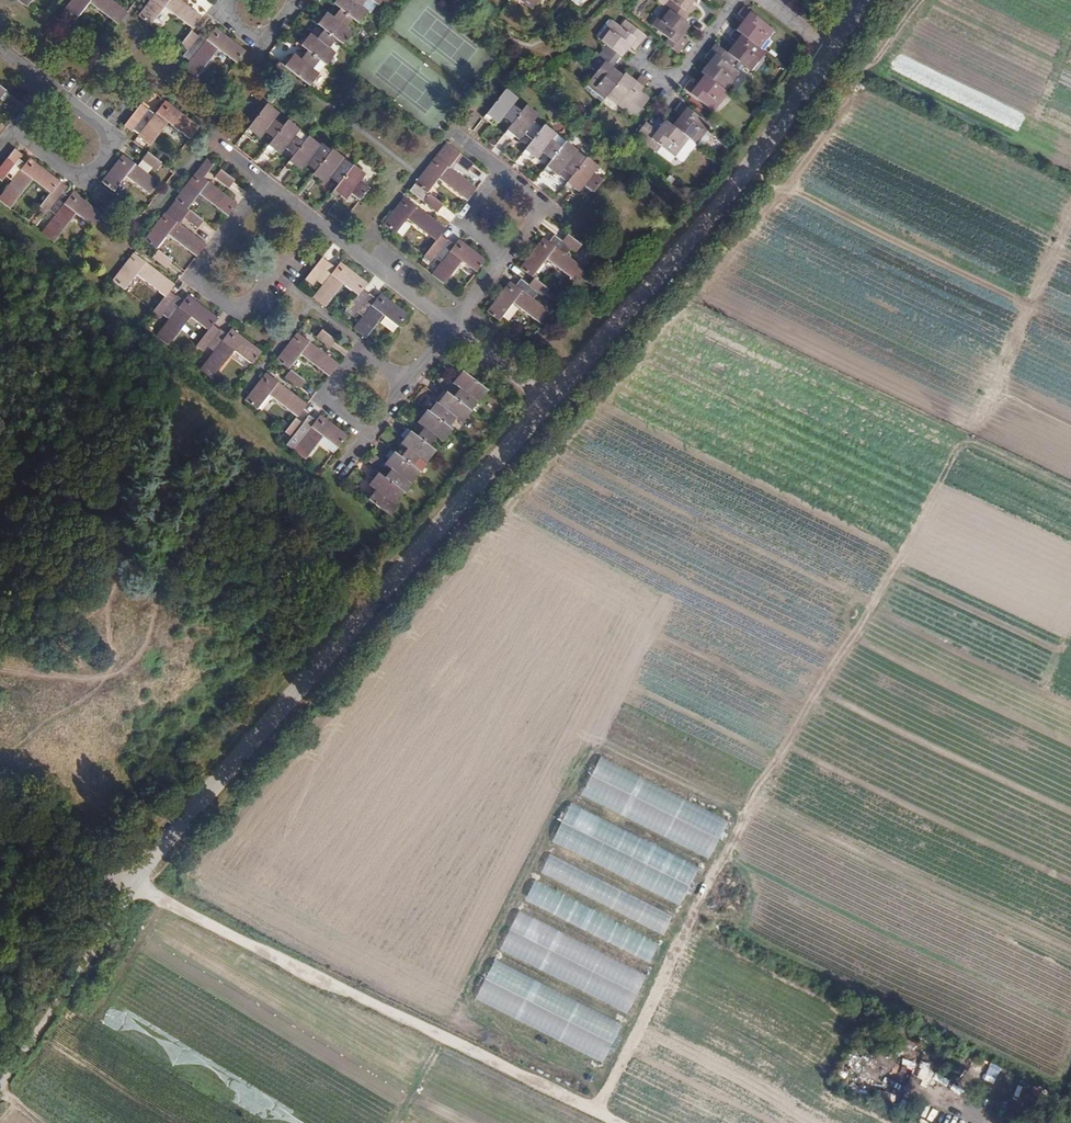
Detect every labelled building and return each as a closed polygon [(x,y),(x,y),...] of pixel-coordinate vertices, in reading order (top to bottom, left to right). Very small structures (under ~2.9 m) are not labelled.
[(63,11),(75,20),(89,2),(118,25),(127,13),(111,0),(72,0),(63,11)] [(138,15),(150,25),(165,6),(170,0),(150,0),(138,15)] [(165,6),(191,27),(201,16),(181,0),(170,0),(165,6)] [(335,4),(340,9),(352,18),(359,23),(368,11),(361,6),(366,0),(338,0),(335,4)] [(533,9),(529,6),(528,7),(524,5),(525,3),(522,0),(515,0),(531,12),(533,9)] [(525,3),(524,5),(528,7),(529,6),(533,9),(540,0),(522,0),(525,3)] [(666,7),(670,10),(685,22),(696,8),(693,5),(689,2),(691,0),(658,0),(666,7)] [(670,10),(666,7),(651,25),(654,28),(657,25),(656,24),(660,19),(661,20),(670,10)] [(742,23),(737,30),(749,41),(757,30),(759,32),(762,28),(761,27),(763,24),(764,23),(744,8),(739,15),(745,20),(748,22),(745,25),(743,23),(742,23)] [(324,30),(336,39),(342,44),(352,32),(345,26),(352,18),(340,9),(333,18),(327,13),(323,18),(318,25),(324,30)] [(684,32),(689,25),(685,22),(670,10),(661,20),(660,19),(656,24),(657,25),(654,28),(668,39),(665,43),(678,54),(688,42),(681,36),(677,33),(681,29),(684,32)] [(314,21),(318,25),(323,18),(319,14),(314,21)] [(612,27),(615,24),(608,19),(594,36),(601,41),(607,34),(606,33),(610,26),(612,27)] [(636,49),(646,36),(625,20),(619,27),(615,24),(612,27),(610,26),(606,33),(607,34),(601,41),(606,45),(619,55),(620,57),(627,48),(624,45),(627,42),(630,44),(636,49)] [(749,41),(753,43),(767,26),(764,23),(763,24),(761,27),(762,28),(759,32),(757,30),(749,41)] [(207,39),(219,48),(235,61),(244,50),(216,28),(207,39)] [(737,30),(735,29),(730,36),(737,42),(739,44),(736,48),(733,46),(728,53),(736,60),(748,69),(757,58),(759,59),(762,55),(760,54),(762,51),(753,43),(749,41),(737,30)] [(307,51),(324,64),(325,65),(335,53),(329,48),(336,39),(324,30),(317,39),(310,33),(306,38),(300,45),(307,51)] [(184,68),(196,78),(219,48),(207,39),(200,34),(198,37),(191,31),(181,45),(187,50),(183,56),(190,61),(184,68)] [(297,43),(300,45),(306,38),(303,36),(297,43)] [(728,53),(716,44),(706,57),(710,60),(713,63),(710,67),(706,65),(701,72),(704,75),(722,88),(730,78),(732,79),(736,75),(733,74),(736,70),(731,66),(736,60),(728,53)] [(594,87),(606,97),(609,93),(622,77),(614,70),(612,74),(607,70),(610,67),(619,55),(606,45),(597,56),(589,67),(595,72),(587,81),(590,83),(588,85),(592,88),(594,87)] [(304,55),(321,68),(324,64),(307,51),(304,55)] [(751,72),(766,53),(762,51),(760,54),(762,55),(759,59),(757,58),(748,69),(751,72)] [(283,65),(309,86),(319,74),(317,73),(321,68),(304,55),(301,59),(294,54),(291,59),(289,57),(283,65)] [(281,64),(283,65),(289,57),(287,56),(281,64)] [(740,72),(736,70),(733,74),(736,75),(732,79),(730,78),(722,88),(725,91),(740,72)] [(630,78),(624,74),(622,77),(609,93),(618,100),(617,102),(621,105),(622,104),(626,107),(634,97),(635,98),(641,90),(648,81),(641,75),(635,82),(633,85),(628,81),(630,78)] [(722,88),(704,75),(699,82),(698,82),(701,85),(699,88),(696,85),(690,81),(687,85),(685,88),(711,109),(711,108),(714,105),(715,106),(718,103),(717,101),(725,91),(722,88)] [(580,90),(599,105),(606,97),(594,87),(592,88),(588,85),(590,83),(587,81),(580,90)] [(0,98),(3,101),(9,94),(0,87),(0,99),(0,98)] [(511,125),(521,112),(513,106),(518,100),(505,90),(483,119),(491,126),(494,121),(499,125),(504,119),(511,125)] [(649,96),(641,90),(635,98),(628,107),(628,108),(626,111),(633,117),(649,96)] [(714,111),(728,93),(725,91),(717,101),(718,103),(715,106),(714,105),(711,108),(711,109),(714,111)] [(609,93),(606,97),(624,110),(626,107),(622,104),(621,105),(617,102),(618,100),(609,93)] [(156,113),(168,122),(189,138),(198,126),(165,101),(156,113)] [(680,116),(673,126),(686,136),(690,139),(693,141),(700,131),(702,133),(706,129),(703,127),(706,124),(679,103),(673,111),(680,116)] [(141,104),(124,125),(132,131),(133,130),(139,135),(138,136),(150,145),(168,122),(156,113),(155,115),(141,104)] [(274,138),(282,127),(273,120),(279,112),(267,104),(244,133),(252,138),(254,135),(259,138),(264,131),(274,138)] [(539,116),(526,106),(521,112),(511,125),(503,135),(512,142),(516,138),(519,141),(524,135),(532,141),(542,129),(534,122),(539,116)] [(308,136),(288,120),(282,127),(274,138),(265,149),(272,154),(275,151),(280,155),(285,148),(294,155),(308,136)] [(673,126),(666,120),(660,128),(663,131),(661,133),(657,131),(646,122),(635,136),(646,145),(645,146),(655,154),(661,147),(671,155),(674,152),(676,153),(679,149),(677,147),(686,136),(673,126)] [(709,126),(706,124),(703,127),(706,129),(702,133),(700,131),(693,141),(702,148),(708,140),(708,137),(703,134),(709,126)] [(545,126),(542,129),(532,141),(522,155),(530,161),(533,158),(537,161),(542,154),(551,161),(561,149),(552,142),(557,135),(545,126)] [(320,145),(308,136),(294,155),(286,165),(294,171),(296,167),(301,170),(306,164),(315,171),(331,150),(321,143),(320,145)] [(690,139),(686,136),(677,147),(679,149),(676,153),(674,152),(671,155),(675,158),(690,139)] [(561,149),(551,161),(543,171),(551,178),(554,174),(558,177),(563,170),(572,177),(586,159),(566,142),(561,149)] [(446,143),(435,158),(434,160),(474,191),(476,189),(449,168),(454,161),(468,172),(474,165),(453,148),(450,146),(446,143)] [(15,149),(0,168),(0,179),(2,181),(4,178),(6,175),(13,181),(21,170),(24,166),(17,161),(19,158),(22,155),(15,149)] [(333,149),(331,150),(315,171),(310,178),(317,183),(319,180),(325,184),(330,177),(339,183),(353,165),(354,164),(345,157),(344,158),(333,149)] [(162,164),(148,153),(138,166),(135,164),(126,176),(149,194),(158,182),(147,174),(152,167),(156,170),(162,164)] [(126,176),(135,164),(123,155),(122,156),(102,181),(114,191),(126,176)] [(26,164),(24,166),(21,170),(33,180),(50,193),(60,181),(30,158),(26,164)] [(587,158),(586,159),(572,177),(564,187),(573,195),(576,191),(579,193),(584,187),(593,193),(602,181),(594,174),(599,167),(587,158)] [(205,176),(214,164),(207,159),(175,199),(187,208),(199,194),(208,182),(203,178),(200,176),(202,173),(205,176)] [(474,191),(434,160),(415,184),(427,193),(438,179),(467,201),(474,191)] [(353,165),(339,183),(331,194),(338,199),(340,196),(346,200),(351,193),(360,200),(369,188),(360,181),(365,174),(353,165)] [(33,180),(21,170),(13,181),(11,183),(0,197),(0,200),(10,209),(33,180)] [(234,180),(221,170),(215,177),(229,187),(234,180)] [(49,209),(56,200),(61,195),(63,192),(67,187),(60,181),(50,193),(49,195),(38,209),(45,215),(47,212),(49,209)] [(224,194),(208,182),(199,194),(228,216),(237,204),(224,194)] [(423,202),(437,212),(442,205),(429,195),(427,193),(415,184),(410,191),(423,202)] [(94,227),(103,215),(85,201),(73,192),(69,197),(67,200),(64,204),(76,213),(94,227)] [(64,204),(67,200),(61,195),(56,200),(49,209),(56,214),(64,204)] [(416,206),(405,197),(384,224),(395,233),(407,218),(416,206)] [(187,208),(175,199),(144,239),(156,249),(168,234),(177,222),(179,224),(185,217),(198,228),(203,221),(187,208)] [(42,233),(54,242),(76,213),(64,204),(56,214),(54,217),(42,233)] [(445,229),(416,206),(407,218),(436,241),(440,235),(445,229)] [(177,222),(168,234),(197,256),(206,245),(179,224),(177,222)] [(447,240),(440,235),(436,241),(424,256),(424,257),(431,262),(433,259),(435,257),(441,262),(450,251),(453,247),(446,242),(447,240)] [(582,245),(568,235),(562,242),(571,248),(573,250),(576,252),(582,245)] [(543,237),(538,244),(579,276),(584,269),(568,257),(566,255),(551,244),(548,242),(543,237)] [(556,237),(551,244),(566,255),(571,248),(562,242),(556,237)] [(453,247),(455,244),(448,239),(447,240),(446,242),(453,247)] [(486,261),(459,240),(455,244),(453,247),(450,251),(462,261),(477,272),(486,261)] [(579,276),(538,244),(520,268),(533,277),(546,259),(575,281),(579,276)] [(578,253),(590,262),(595,255),(583,246),(578,253)] [(172,261),(158,250),(153,257),(167,268),(172,261)] [(439,265),(432,274),(444,284),(462,261),(450,251),(441,262),(439,265)] [(146,262),(134,253),(113,280),(125,289),(137,274),(146,262)] [(331,274),(334,271),(327,265),(329,262),(323,257),(313,270),(305,279),(313,285),(315,282),(317,280),(323,285),(331,274)] [(174,284),(146,262),(137,274),(165,296),(169,291),(174,284)] [(334,271),(336,268),(329,262),(327,265),(334,271)] [(362,290),(367,283),(341,262),(336,268),(334,271),(331,274),(343,283),(358,295),(362,290)] [(313,298),(325,307),(343,283),(331,274),(323,285),(321,287),(313,298)] [(520,278),(515,285),(518,288),(523,281),(520,278)] [(548,289),(534,278),(529,285),(538,292),(540,294),(543,296),(545,294),(548,289)] [(506,286),(486,312),(498,320),(499,321),(513,303),(522,291),(518,288),(515,285),(510,281),(506,286)] [(523,281),(518,288),(522,291),(532,299),(538,292),(529,285),(523,281)] [(558,304),(561,299),(548,289),(545,294),(558,304)] [(369,295),(362,290),(358,295),(346,311),(353,316),(355,313),(357,311),(363,316),(371,305),(374,301),(367,296),(369,295)] [(176,296),(169,291),(165,296),(153,311),(153,312),(160,317),(162,314),(169,320),(156,336),(168,345),(191,316),(179,307),(182,303),(175,298),(176,296)] [(542,325),(551,313),(535,301),(532,299),(522,291),(513,303),(542,325)] [(374,301),(377,298),(370,293),(369,295),(367,296),(374,301)] [(399,326),(408,315),(380,294),(377,298),(374,301),(371,305),(384,315),(399,326)] [(177,295),(176,296),(175,298),(182,303),(184,300),(177,295)] [(184,300),(182,303),(179,307),(191,316),(209,330),(213,325),(218,318),(188,295),(184,300)] [(363,336),(366,338),(384,315),(371,305),(363,316),(361,319),(353,329),(363,336)] [(219,330),(213,325),(209,330),(196,346),(203,351),(205,349),(207,346),(214,351),(223,341),(226,337),(218,331),(219,330)] [(226,337),(228,334),(221,328),(219,330),(218,331),(226,337)] [(252,364),(262,352),(232,329),(228,334),(226,337),(223,341),(234,350),(252,364)] [(335,340),(322,330),(317,337),(330,347),(335,340)] [(310,342),(298,333),(277,359),(289,369),(300,354),(310,342)] [(200,370),(212,379),(234,350),(223,341),(214,351),(212,354),(200,370)] [(338,364),(310,342),(300,354),(329,376),(338,364)] [(460,388),(453,397),(470,411),(477,402),(478,403),(488,391),(459,368),(453,376),(457,378),(453,383),(460,388)] [(304,381),(291,370),(285,377),(299,388),(304,381)] [(278,382),(267,373),(246,400),(257,409),(269,394),(278,382)] [(307,405),(278,382),(269,394),(298,417),(307,405)] [(453,397),(442,389),(437,396),(441,399),(437,404),(436,403),(429,412),(448,427),(456,418),(463,423),(471,412),(470,411),(453,397)] [(452,430),(448,427),(429,412),(423,408),(418,415),(421,417),(418,421),(424,426),(416,436),(429,446),(436,436),(443,441),(452,430)] [(286,432),(285,432),(292,438),(286,445),(305,459),(319,442),(323,436),(338,448),(348,436),(320,415),(316,420),(314,423),(307,418),(303,424),(296,419),(286,432)] [(314,423),(316,420),(310,415),(307,418),(314,423)] [(435,451),(429,446),(416,436),(407,429),(402,435),(405,438),(401,443),(408,448),(400,457),(412,466),(420,457),(426,462),(435,451)] [(338,448),(323,436),(319,442),(334,453),(338,448)] [(412,466),(400,457),(391,450),(386,456),(389,459),(385,463),(392,469),(384,478),(396,487),(403,493),(404,493),(411,484),(410,483),(419,472),(412,466)] [(403,493),(396,487),(384,478),(374,471),(369,477),(373,480),(369,484),(376,489),(368,499),(390,516),(398,505),(395,503),(403,493)] [(708,860),(728,822),(600,757),(581,795),(708,860)] [(680,908),(700,870),(572,805),(553,843),(680,908)] [(673,916),(550,854),(541,873),(663,935),(673,916)] [(660,944),(536,881),(525,901),(649,964),(660,944)] [(627,1017),(646,979),(519,915),(500,953),(627,1017)] [(602,1064),(621,1026),(494,962),(475,1000),(602,1064)]
